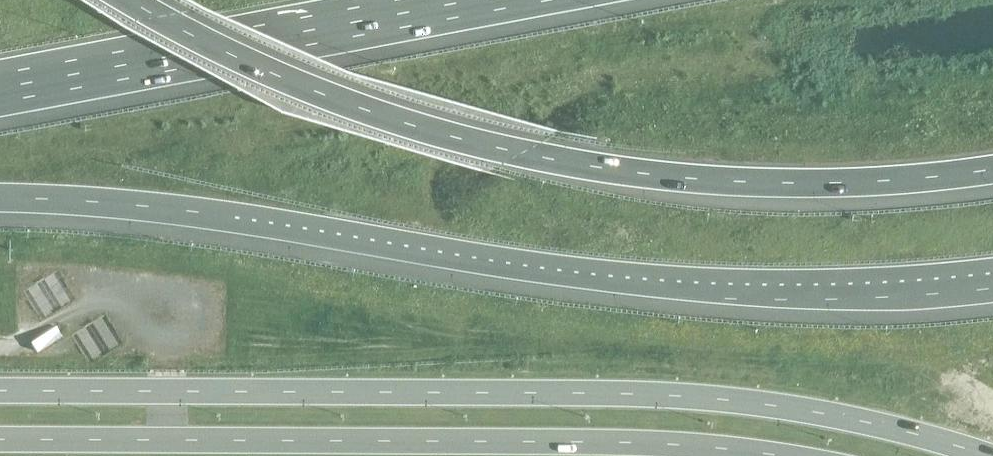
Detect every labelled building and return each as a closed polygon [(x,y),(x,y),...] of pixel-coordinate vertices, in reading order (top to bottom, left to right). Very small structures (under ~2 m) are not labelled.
[(56,271),(23,292),(41,322),(75,299),(56,271)] [(105,315),(71,336),(84,357),(89,365),(101,357),(124,343),(105,315)] [(64,330),(58,321),(53,325),(44,331),(33,337),(38,346),(49,339),(58,333),(64,330)]
